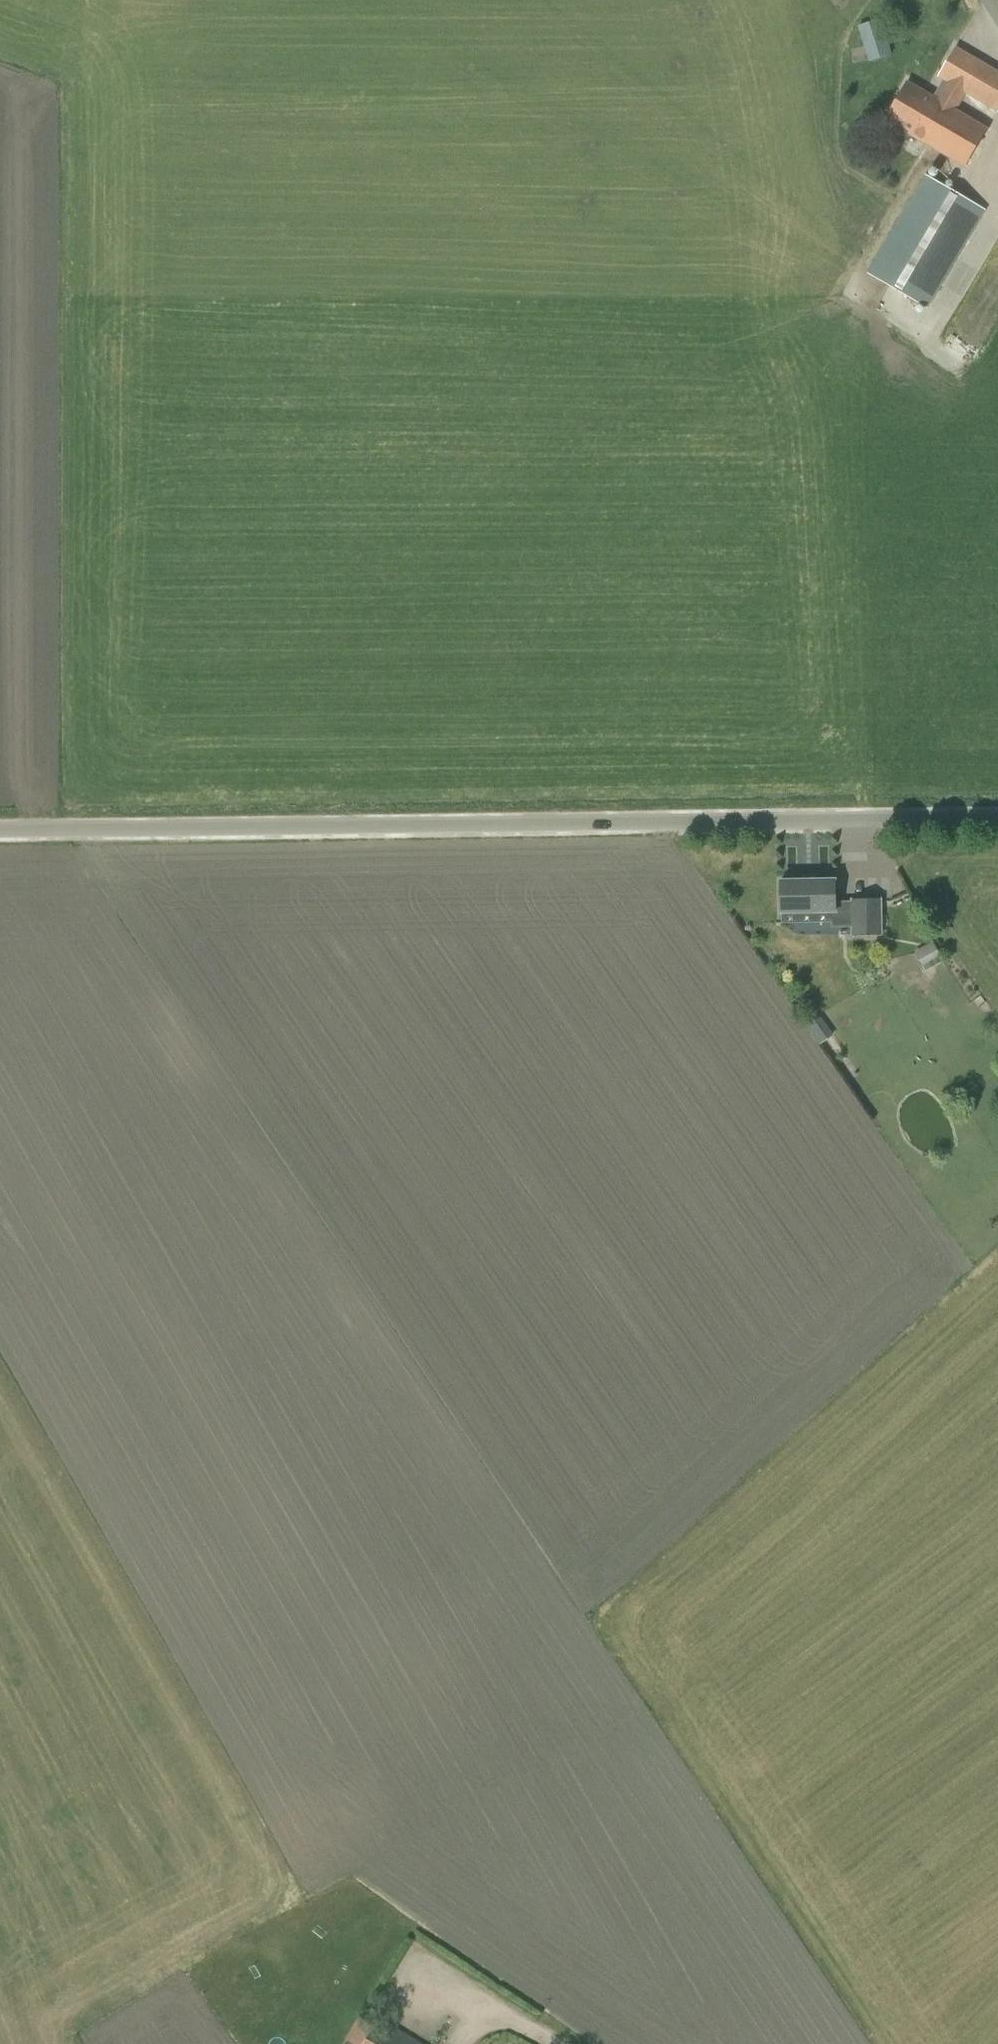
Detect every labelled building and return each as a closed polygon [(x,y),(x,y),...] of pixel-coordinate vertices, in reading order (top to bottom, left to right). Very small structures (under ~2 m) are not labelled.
[(866,47),(887,40),(880,19),(858,26),(866,47)] [(965,94),(997,113),(997,112),(997,67),(975,54),(960,45),(943,73),(951,77),(948,82),(937,99),(908,81),(885,120),(923,143),(927,145),(964,167),(987,129),(987,128),(956,109),(965,94)] [(927,309),(986,209),(925,174),(867,273),(927,309)] [(814,881),(814,878),(804,878),(804,881),(782,881),(781,881),(781,913),(833,912),(833,926),(852,926),(853,935),(881,934),(880,900),(852,901),(852,903),(835,903),(835,880),(833,880),(833,879),(814,881)] [(934,942),(916,953),(922,963),(940,952),(934,942)] [(821,1044),(824,1042),(833,1036),(820,1017),(808,1026),(821,1044)] [(359,2016),(345,2038),(354,2043),(423,2043),(379,2018),(374,2025),(359,2016)]
